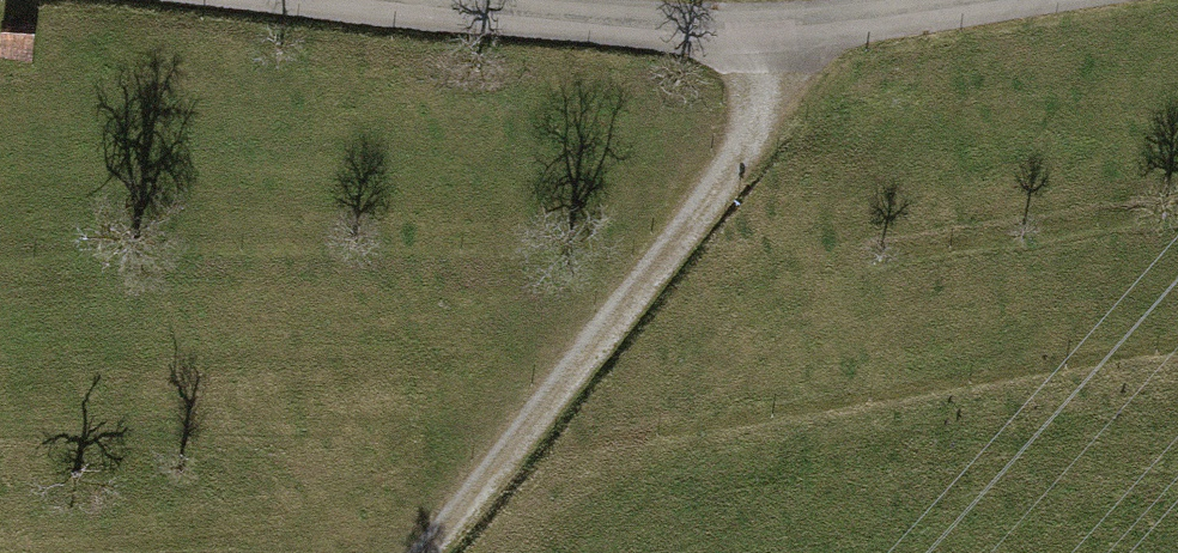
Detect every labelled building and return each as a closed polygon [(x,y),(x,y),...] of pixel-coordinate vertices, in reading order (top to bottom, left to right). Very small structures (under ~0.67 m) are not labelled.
[(2,23),(0,48),(0,60),(32,63),(35,26),(2,23)]
